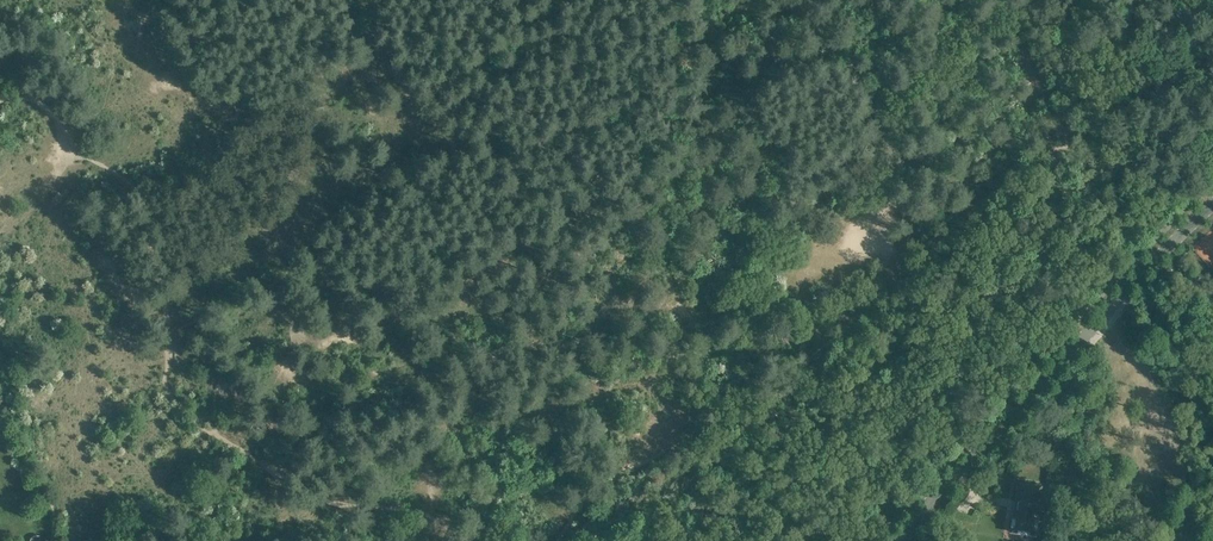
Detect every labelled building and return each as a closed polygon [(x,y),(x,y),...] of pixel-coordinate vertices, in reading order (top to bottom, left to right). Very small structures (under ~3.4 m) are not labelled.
[(1010,532),(1037,536),(1039,519),(1043,519),(1045,511),(1039,510),(1042,486),(1018,482),(1014,513),(1013,513),(1010,532)]
